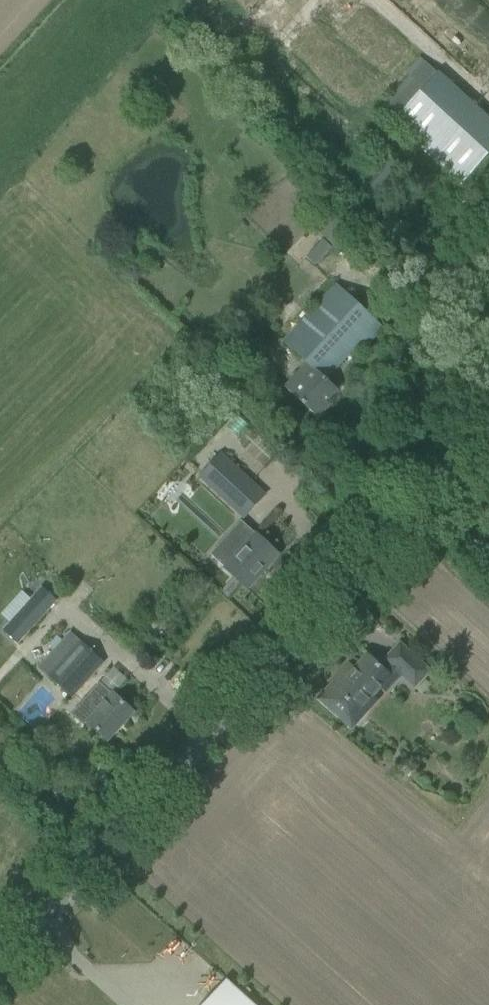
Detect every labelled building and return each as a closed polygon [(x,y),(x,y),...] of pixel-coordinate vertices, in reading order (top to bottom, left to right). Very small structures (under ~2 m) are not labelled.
[(488,154),(488,119),(419,57),(413,64),(417,67),(379,110),(461,186),(488,154)] [(384,159),(365,182),(382,197),(401,173),(384,159)] [(345,200),(318,232),(340,251),(368,219),(345,200)] [(293,394),(303,404),(318,417),(330,404),(326,401),(337,389),(326,379),(350,352),(356,358),(383,328),(368,314),(335,285),(283,343),(314,370),(293,394)] [(265,495),(221,454),(200,476),(244,517),(265,495)] [(225,568),(232,574),(247,588),(260,573),(258,571),(276,552),(256,534),(225,568)] [(41,604),(15,633),(24,641),(50,613),(41,604)] [(103,663),(69,632),(37,666),(71,697),(103,663)] [(400,645),(386,661),(414,687),(415,686),(423,677),(428,671),(400,645)] [(334,712),(349,724),(393,677),(368,655),(348,676),(343,671),(319,698),(334,712)] [(133,713),(99,682),(70,714),(83,726),(87,721),(93,727),(108,740),(133,713)] [(405,759),(397,769),(406,777),(415,767),(405,759)] [(203,1004),(254,1004),(226,980),(203,1004)]
